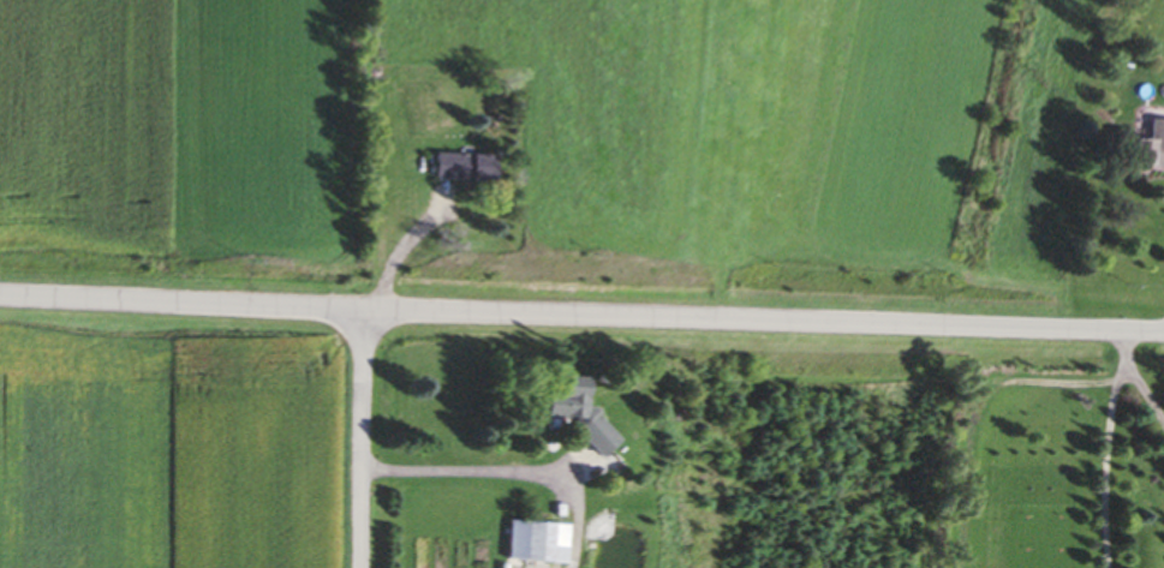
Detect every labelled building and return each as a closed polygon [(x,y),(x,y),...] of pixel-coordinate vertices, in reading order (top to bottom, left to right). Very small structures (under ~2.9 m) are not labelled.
[(1143,121),(1142,141),(1117,141),(1117,168),(1163,169),(1163,122),(1143,121)] [(429,181),(490,182),(491,155),(429,154),(429,181)] [(573,380),(547,380),(546,394),(533,394),(532,421),(564,421),(564,438),(577,438),(577,451),(592,451),(593,410),(573,410),(573,380)] [(563,526),(504,523),(501,562),(561,565),(563,526)]
